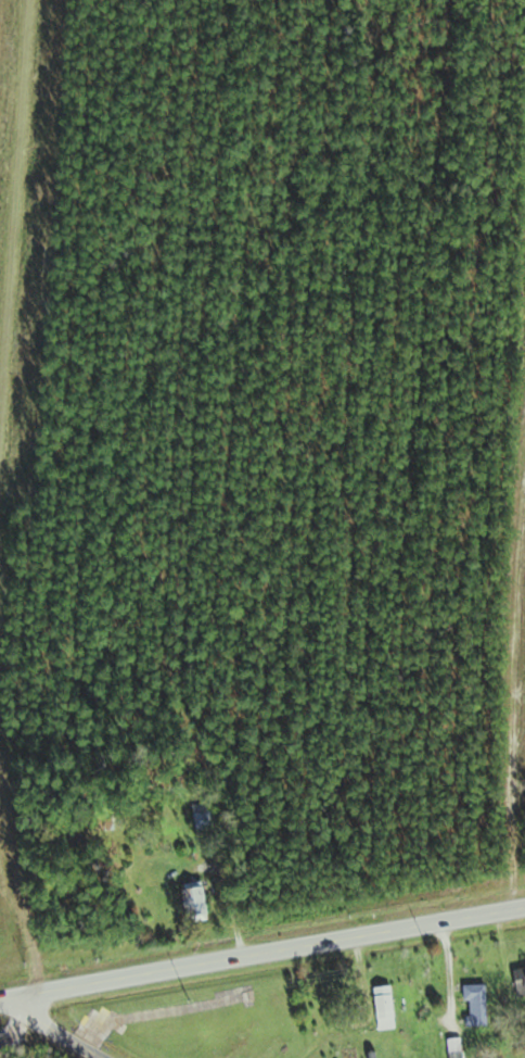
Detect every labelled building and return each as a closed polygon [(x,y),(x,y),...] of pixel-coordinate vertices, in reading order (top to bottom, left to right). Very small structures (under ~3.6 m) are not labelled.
[(191,815),(195,833),(210,830),(206,812),(191,815)] [(207,922),(201,884),(177,888),(183,925),(207,922)] [(510,969),(510,995),(524,995),(524,969),(510,969)] [(371,990),(378,1033),(397,1029),(390,986),(371,990)] [(465,1028),(487,1027),(487,986),(464,986),(465,1028)] [(462,1039),(448,1039),(448,1057),(463,1057),(462,1039)]
